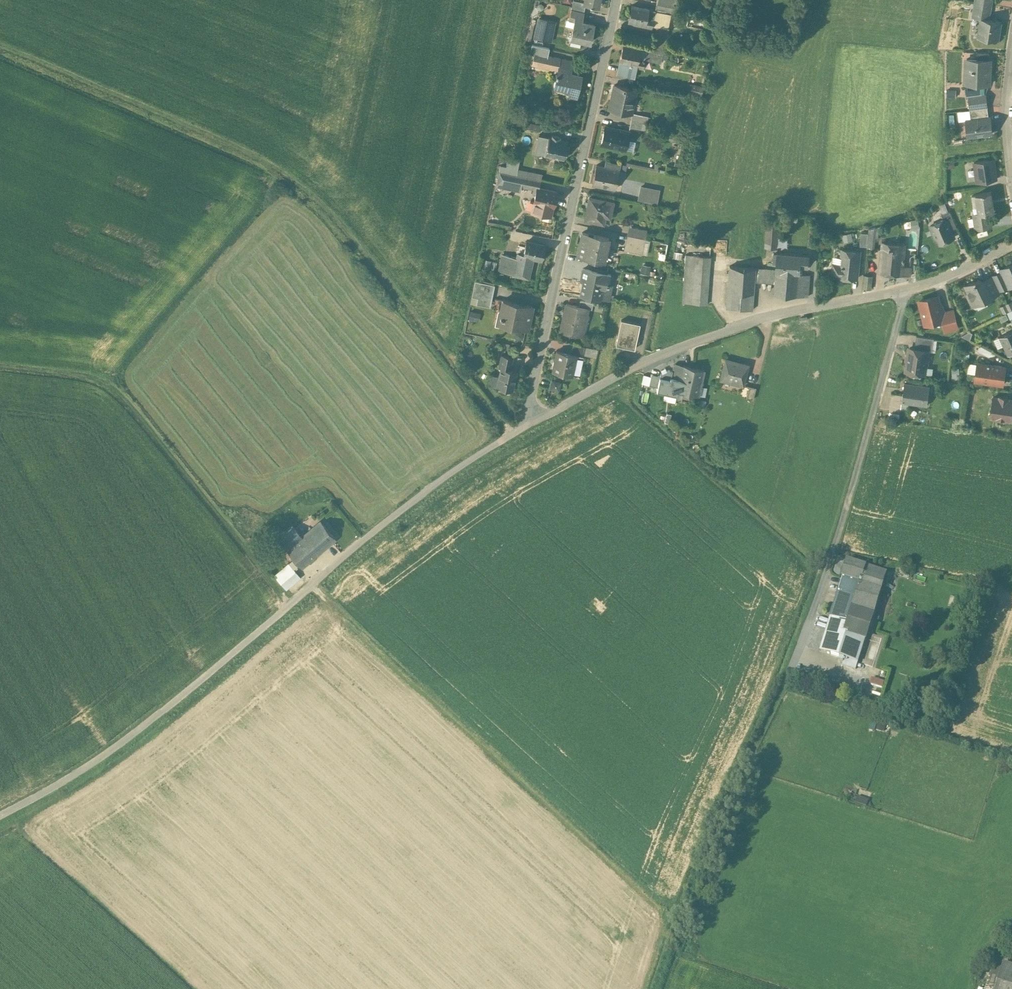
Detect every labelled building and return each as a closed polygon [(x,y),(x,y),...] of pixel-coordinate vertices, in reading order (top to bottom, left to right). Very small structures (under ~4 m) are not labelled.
[(577,0),(573,0),(571,7),(584,10),(585,3),(584,3),(584,2),(577,0)] [(675,7),(656,3),(655,10),(659,11),(673,14),(675,7)] [(991,5),(976,3),(973,17),(982,18),(988,19),(989,12),(990,12),(991,5)] [(649,7),(631,4),(627,22),(651,27),(652,26),(656,26),(659,11),(655,10),(649,9),(649,7)] [(583,13),(571,10),(569,19),(574,20),(574,19),(582,21),(583,13)] [(554,21),(539,18),(535,37),(550,40),(554,22),(554,21)] [(988,19),(982,18),(979,36),(998,39),(1001,21),(988,19)] [(582,21),(574,19),(574,20),(570,38),(590,42),(594,23),(582,21)] [(667,29),(656,26),(652,44),(663,46),(667,29)] [(652,44),(648,43),(646,50),(645,59),(660,62),(663,46),(652,44)] [(641,48),(623,45),(620,59),(618,73),(635,76),(637,67),(643,68),(645,59),(646,50),(641,49),(641,48)] [(977,59),(967,58),(966,83),(989,84),(990,59),(977,59)] [(574,62),(561,59),(555,85),(570,88),(568,96),(577,98),(582,75),(572,73),(574,62)] [(689,82),(687,91),(699,94),(701,85),(689,82)] [(636,88),(614,83),(609,107),(631,112),(636,88)] [(986,93),(968,95),(970,109),(988,107),(986,93)] [(988,107),(970,109),(971,119),(989,117),(988,107)] [(648,115),(632,111),(631,119),(646,122),(648,115)] [(971,119),(966,120),(968,136),(992,133),(990,117),(971,119)] [(646,122),(631,119),(629,126),(645,129),(646,122)] [(541,123),(528,120),(527,128),(540,131),(541,123)] [(628,131),(605,125),(601,143),(624,149),(628,131)] [(550,138),(538,135),(534,152),(563,158),(566,141),(557,139),(558,136),(551,135),(550,138)] [(994,159),(974,162),(977,181),(997,179),(994,159)] [(619,163),(605,160),(604,166),(618,169),(619,163)] [(604,166),(596,164),(592,184),(614,188),(618,169),(604,166)] [(522,176),(499,171),(496,185),(520,190),(521,185),(520,185),(522,176)] [(540,179),(522,176),(520,185),(521,185),(534,188),(533,193),(536,193),(537,186),(538,186),(540,179)] [(659,189),(641,185),(638,198),(656,202),(659,189)] [(538,186),(537,186),(536,193),(534,201),(532,210),(550,215),(552,205),(553,205),(557,190),(538,186)] [(991,192),(976,194),(980,212),(980,214),(988,212),(995,211),(991,192)] [(613,201),(590,196),(585,218),(603,222),(606,210),(610,211),(613,201)] [(957,228),(950,211),(942,214),(944,219),(947,218),(952,230),(957,228)] [(980,214),(980,212),(974,213),(977,230),(993,227),(992,219),(989,220),(988,212),(980,214)] [(944,219),(933,224),(936,232),(935,235),(936,238),(938,239),(940,243),(955,237),(952,230),(947,218),(944,219)] [(780,223),(767,222),(765,242),(778,243),(780,223)] [(647,229),(631,225),(629,234),(645,237),(647,229)] [(502,228),(490,226),(489,233),(501,235),(502,228)] [(879,226),(869,229),(869,233),(868,241),(873,241),(873,237),(878,237),(879,227),(879,226)] [(609,236),(582,231),(577,254),(601,259),(603,249),(606,249),(609,236)] [(869,233),(861,232),(860,245),(867,246),(868,241),(869,233)] [(645,237),(629,234),(626,249),(642,253),(645,237)] [(518,257),(504,254),(501,270),(529,275),(533,256),(542,258),(544,244),(527,240),(525,254),(519,253),(518,257)] [(905,244),(883,241),(881,257),(889,258),(890,252),(897,253),(896,263),(903,264),(905,244)] [(860,251),(842,249),(841,264),(833,263),(832,275),(840,276),(840,277),(857,278),(860,251)] [(897,253),(890,252),(889,258),(881,257),(881,262),(879,262),(878,269),(880,269),(879,272),(902,274),(903,266),(903,264),(896,263),(897,253)] [(810,255),(778,253),(776,269),(793,270),(792,282),(800,282),(800,274),(801,264),(809,265),(810,255)] [(710,255),(686,254),(683,301),(707,303),(710,255)] [(1007,265),(1008,268),(1002,271),(1009,286),(1010,287),(1011,286),(1011,263),(1007,265)] [(755,268),(729,266),(727,290),(754,292),(755,276),(755,268)] [(911,267),(903,266),(902,274),(910,275),(911,267)] [(607,273),(583,267),(581,275),(586,276),(586,279),(583,278),(580,293),(598,297),(601,285),(604,285),(607,273)] [(776,269),(755,268),(755,276),(776,278),(776,269)] [(793,270),(776,269),(776,278),(774,294),(799,295),(800,282),(792,282),(793,270)] [(1009,286),(1003,272),(993,276),(1000,291),(1009,286)] [(810,275),(800,274),(800,282),(799,295),(808,296),(810,275)] [(872,276),(864,275),(863,287),(871,288),(872,276)] [(993,276),(987,279),(986,281),(993,295),(1000,292),(1000,291),(993,276)] [(979,279),(966,285),(974,303),(985,297),(987,298),(993,296),(993,295),(986,281),(979,279)] [(492,285),(475,281),(472,296),(489,300),(492,285)] [(754,292),(727,290),(726,307),(752,309),(754,292)] [(937,296),(920,301),(926,323),(942,319),(943,319),(942,313),(937,296)] [(593,302),(580,299),(579,305),(587,307),(592,308),(593,302)] [(1011,308),(1011,301),(1011,299),(999,305),(1002,312),(1011,308)] [(533,306),(503,300),(499,317),(503,318),(502,322),(527,328),(533,306)] [(579,305),(566,302),(560,330),(581,335),(581,334),(579,334),(582,321),(584,322),(587,307),(579,305)] [(479,319),(480,311),(470,310),(469,318),(479,319)] [(953,310),(942,313),(943,319),(942,319),(945,331),(958,328),(953,310)] [(640,322),(621,318),(616,344),(634,348),(640,322)] [(1000,336),(1009,354),(1011,352),(1011,330),(1000,336)] [(934,338),(917,335),(915,348),(928,350),(927,350),(932,351),(934,338)] [(585,345),(573,342),(571,350),(584,353),(585,345)] [(996,353),(980,345),(977,350),(993,358),(996,353)] [(915,348),(910,347),(906,370),(924,373),(925,364),(927,363),(927,360),(926,359),(927,350),(928,350),(915,348)] [(577,354),(556,350),(552,369),(573,374),(577,354)] [(513,357),(501,354),(498,367),(500,367),(510,369),(513,357)] [(748,364),(725,358),(720,379),(743,385),(748,364)] [(1005,366),(978,362),(975,380),(1003,384),(1005,366)] [(683,364),(674,363),(671,376),(679,378),(680,376),(683,364)] [(704,369),(683,364),(680,376),(688,378),(687,382),(693,384),(694,379),(701,381),(704,369)] [(510,369),(500,367),(496,385),(512,389),(516,370),(510,369)] [(671,376),(670,376),(670,378),(659,376),(659,377),(656,389),(676,394),(677,389),(679,378),(671,376)] [(688,378),(680,376),(679,378),(677,389),(698,394),(701,381),(694,379),(693,384),(687,382),(688,378)] [(561,389),(561,379),(551,378),(550,388),(561,389)] [(930,385),(905,382),(903,394),(902,401),(927,405),(930,385)] [(756,387),(750,386),(747,397),(753,399),(756,387)] [(903,394),(892,393),(889,410),(900,412),(902,401),(903,394)] [(993,397),(990,416),(1011,419),(1011,420),(1011,399),(993,397)] [(302,536),(300,537),(315,554),(327,544),(327,543),(328,543),(329,542),(335,537),(320,520),(302,536)] [(302,536),(293,527),(280,538),(279,538),(288,548),(300,537),(302,536)] [(315,554),(300,537),(288,548),(302,565),(315,554)] [(865,568),(848,562),(843,578),(850,580),(848,586),(858,589),(853,606),(881,615),(882,613),(885,602),(887,597),(879,595),(885,574),(872,570),(873,567),(866,564),(865,568)] [(275,575),(286,588),(300,576),(289,563),(275,575)] [(850,580),(843,578),(821,651),(858,663),(869,626),(877,629),(881,615),(853,606),(858,589),(848,586),(850,580)] [(857,796),(856,803),(867,805),(869,798),(857,796)] [(1004,963),(1002,970),(996,988),(1011,988),(1011,966),(1010,965),(1004,963)] [(992,966),(985,988),(996,988),(1002,970),(992,966)]
